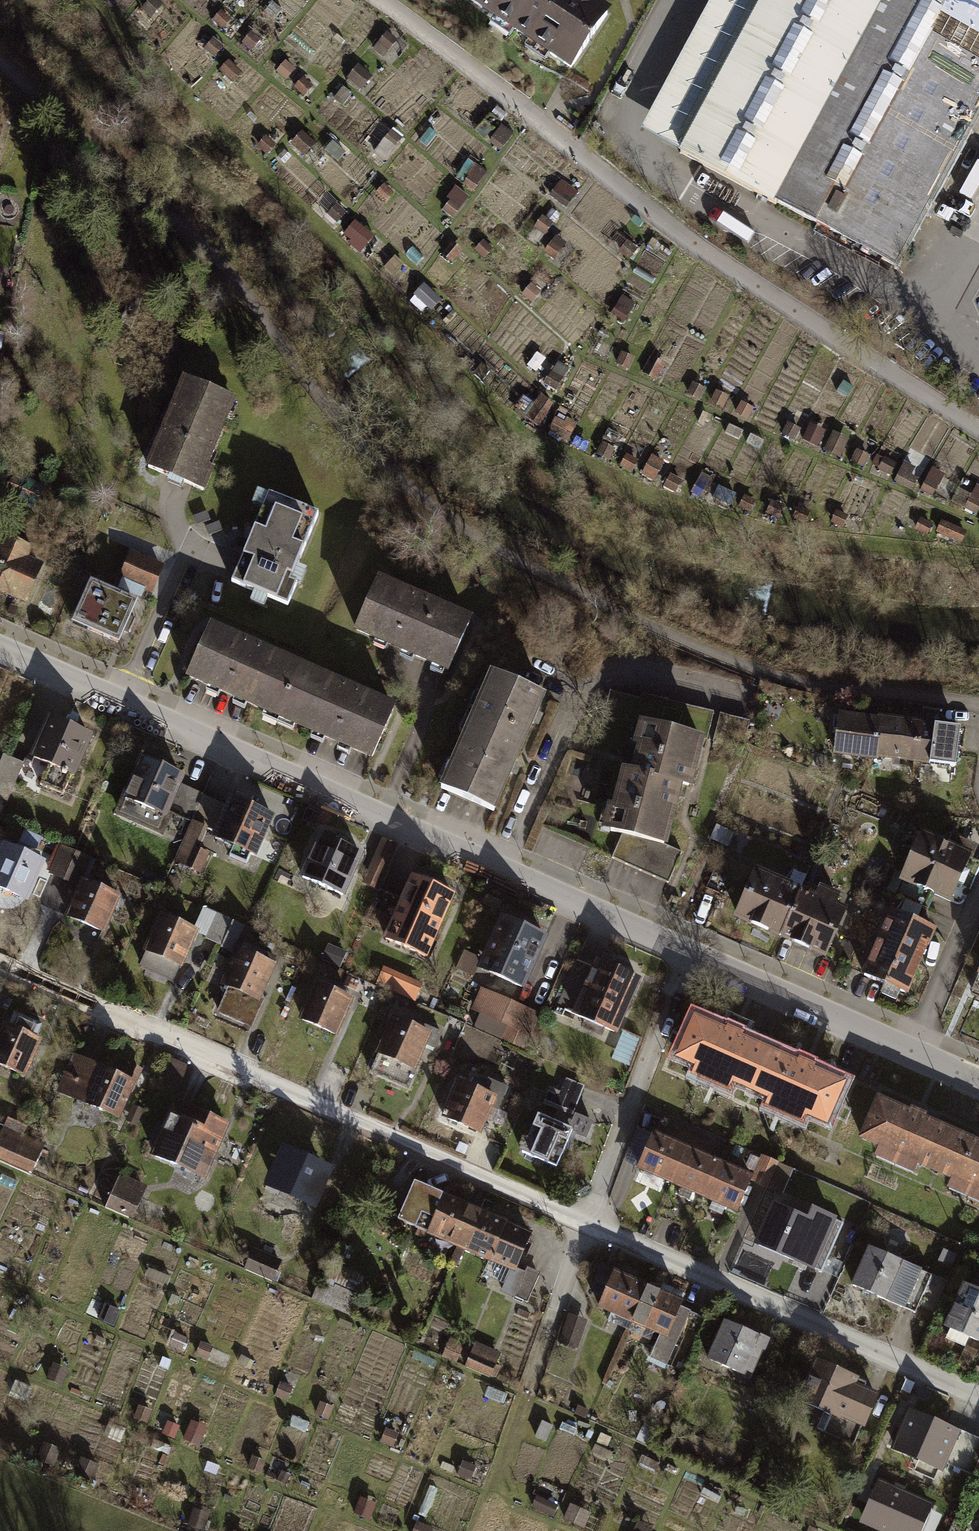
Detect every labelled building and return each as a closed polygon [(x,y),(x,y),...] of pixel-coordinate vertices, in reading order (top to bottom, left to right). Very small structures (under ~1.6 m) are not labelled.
[(161,0),(151,0),(143,9),(153,18),(165,3),(161,0)] [(482,0),(461,0),(476,10),(482,0)] [(617,12),(599,0),(482,0),(476,10),(575,75),(617,12)] [(761,0),(708,0),(639,129),(679,151),(761,0)] [(679,151),(898,270),(978,122),(978,0),(761,0),(679,151)] [(230,20),(221,12),(215,19),(224,27),(230,20)] [(404,41),(390,29),(383,38),(397,49),(404,41)] [(262,43),(250,33),(245,39),(257,49),(262,43)] [(224,47),(215,39),(207,49),(217,56),(224,47)] [(300,68),(286,56),(277,67),(291,79),(300,68)] [(243,74),(230,63),(221,73),(234,84),(243,74)] [(374,80),(357,65),(349,75),(366,90),(374,80)] [(516,133),(504,127),(496,140),(508,146),(516,133)] [(316,144),(303,133),(292,146),(305,157),(316,144)] [(278,145),(265,134),(257,144),(269,155),(278,145)] [(402,141),(392,134),(381,150),(391,157),(402,141)] [(489,173),(477,165),(465,184),(478,192),(489,173)] [(551,197),(566,208),(575,196),(559,185),(551,197)] [(397,197),(384,186),(377,195),(389,206),(397,197)] [(602,188),(598,192),(605,199),(609,195),(602,188)] [(463,210),(453,202),(444,213),(454,221),(463,210)] [(348,216),(338,207),(331,215),(341,224),(348,216)] [(554,226),(543,220),(537,230),(548,237),(554,226)] [(369,234),(356,222),(347,232),(361,244),(369,234)] [(495,249),(484,241),(478,250),(488,258),(495,249)] [(553,242),(544,253),(555,262),(564,251),(553,242)] [(453,266),(464,252),(453,244),(442,258),(453,266)] [(636,252),(627,244),(620,251),(629,259),(636,252)] [(392,276),(404,264),(397,258),(385,270),(392,276)] [(427,301),(435,291),(426,283),(417,293),(427,301)] [(638,305),(626,297),(614,315),(626,323),(638,305)] [(512,338),(504,331),(496,341),(504,348),(512,338)] [(497,358),(490,350),(480,359),(488,367),(497,358)] [(636,358),(623,352),(616,365),(630,372),(636,358)] [(573,370),(558,363),(547,385),(563,392),(573,370)] [(233,403),(186,382),(149,468),(203,491),(212,470),(206,467),(233,403)] [(707,391),(691,383),(685,396),(700,404),(707,391)] [(784,399),(773,394),(769,402),(780,407),(784,399)] [(757,404),(746,398),(743,403),(755,409),(757,404)] [(573,423),(559,416),(550,431),(565,439),(573,423)] [(800,430),(790,425),(783,438),(793,443),(800,430)] [(826,434),(812,426),(804,443),(818,450),(826,434)] [(743,435),(728,427),(722,438),(737,446),(743,435)] [(848,441),(835,436),(829,450),(842,455),(848,441)] [(866,455),(859,452),(852,468),(859,471),(866,455)] [(971,457),(965,454),(958,467),(964,470),(971,457)] [(640,461),(626,456),(622,467),(635,472),(640,461)] [(895,464),(885,458),(877,474),(887,479),(895,464)] [(918,473),(906,466),(897,483),(910,490),(918,473)] [(945,475),(934,470),(922,493),(933,498),(945,475)] [(685,483),(670,476),(665,489),(679,495),(685,483)] [(978,486),(965,512),(977,518),(978,515),(978,486)] [(736,497),(723,492),(716,507),(729,513),(736,497)] [(319,516),(269,495),(233,582),(289,605),(298,584),(291,582),(319,516)] [(706,503),(690,496),(685,509),(701,515),(706,503)] [(812,513),(801,507),(794,521),(805,527),(812,513)] [(754,518),(741,511),(735,523),(749,530),(754,518)] [(781,517),(769,511),(764,523),(776,528),(781,517)] [(864,522),(851,515),(842,532),(855,539),(864,522)] [(934,524),(922,518),(915,532),(927,538),(934,524)] [(7,539),(0,554),(0,591),(26,602),(41,567),(27,561),(31,550),(7,539)] [(162,567),(133,554),(122,578),(151,591),(162,567)] [(469,623),(378,583),(357,630),(448,671),(469,623)] [(135,604),(92,585),(75,624),(118,642),(135,604)] [(302,669),(211,630),(190,678),(280,718),(302,669)] [(393,710),(302,669),(280,718),(372,758),(393,710)] [(525,739),(544,696),(494,674),(475,716),(525,739)] [(707,740),(714,712),(642,694),(640,699),(610,691),(603,720),(632,727),(634,721),(648,725),(700,738),(707,740)] [(715,742),(744,749),(750,722),(721,715),(715,742)] [(493,811),(525,739),(475,716),(442,788),(493,811)] [(879,722),(841,716),(836,752),(874,758),(875,756),(879,722)] [(918,724),(879,719),(879,722),(875,756),(914,761),(918,724)] [(90,736),(52,720),(35,758),(51,765),(42,785),(64,795),(90,736)] [(959,730),(918,724),(914,761),(954,767),(959,730)] [(700,738),(648,725),(635,775),(627,772),(610,831),(623,834),(612,859),(668,884),(682,853),(664,845),(679,785),(686,788),(700,738)] [(4,755),(0,765),(0,798),(8,801),(24,764),(4,755)] [(181,777),(145,761),(122,813),(158,830),(166,810),(193,822),(204,796),(178,784),(181,777)] [(274,818),(233,800),(229,808),(204,796),(193,822),(175,862),(201,873),(209,855),(197,849),(206,828),(219,834),(216,840),(254,856),(266,829),(269,830),(274,818)] [(711,837),(727,845),(733,832),(717,824),(711,837)] [(933,892),(949,899),(968,857),(923,837),(905,875),(897,871),(888,891),(898,895),(926,908),(933,892)] [(359,855),(321,838),(304,878),(342,894),(359,855)] [(78,853),(65,847),(53,873),(66,879),(78,853)] [(7,848),(0,864),(0,887),(26,898),(41,863),(7,848)] [(78,853),(66,879),(79,885),(90,859),(78,853)] [(387,868),(372,862),(364,882),(378,888),(387,868)] [(143,880),(162,889),(165,881),(146,872),(143,880)] [(800,893),(756,873),(736,916),(780,936),(800,893)] [(451,896),(412,878),(401,902),(378,891),(366,918),(390,929),(386,939),(424,956),(451,896)] [(118,897),(85,883),(70,918),(102,932),(118,897)] [(817,901),(800,893),(780,936),(824,956),(843,912),(831,907),(835,897),(822,891),(817,901)] [(866,971),(908,989),(934,930),(919,924),(926,908),(898,895),(890,914),(891,914),(866,971)] [(520,917),(507,911),(481,968),(522,987),(545,936),(517,924),(520,917)] [(231,920),(217,914),(207,937),(221,943),(231,920)] [(194,929),(162,916),(141,965),(172,979),(194,929)] [(345,953),(330,946),(325,958),(340,964),(345,953)] [(230,987),(219,1012),(251,1026),(262,1000),(258,998),(273,965),(239,951),(224,985),(230,987)] [(637,980),(599,963),(576,1015),(614,1032),(637,980)] [(384,969),(378,985),(411,999),(418,983),(384,969)] [(350,998),(317,983),(301,1020),(335,1034),(350,998)] [(538,1015),(482,991),(474,1009),(508,1024),(502,1039),(524,1048),(538,1015)] [(5,1026),(0,1038),(0,1065),(24,1075),(38,1041),(36,1040),(42,1026),(15,1015),(10,1028),(5,1026)] [(409,1090),(419,1067),(415,1065),(425,1042),(435,1047),(441,1033),(419,1024),(417,1029),(395,1019),(371,1073),(409,1090)] [(770,1052),(697,1019),(680,1057),(753,1089),(770,1052)] [(843,1085),(770,1052),(753,1089),(826,1122),(843,1085)] [(116,1076),(86,1062),(76,1085),(89,1090),(84,1102),(117,1117),(139,1069),(122,1061),(116,1076)] [(186,1068),(171,1061),(162,1081),(178,1088),(186,1068)] [(497,1109),(507,1086),(488,1078),(483,1091),(461,1082),(445,1118),(478,1132),(490,1105),(497,1109)] [(579,1098),(550,1087),(544,1102),(573,1114),(579,1098)] [(953,1133),(881,1101),(865,1139),(936,1171),(953,1133)] [(226,1124),(177,1103),(167,1128),(159,1124),(151,1143),(159,1147),(155,1156),(198,1175),(206,1157),(210,1159),(226,1124)] [(573,1130),(537,1115),(521,1153),(556,1168),(573,1130)] [(26,1138),(6,1130),(0,1143),(0,1160),(14,1166),(26,1138)] [(679,1131),(674,1143),(653,1135),(639,1167),(672,1182),(692,1137),(679,1131)] [(953,1133),(936,1171),(978,1189),(978,1145),(953,1133)] [(672,1182),(705,1196),(719,1163),(699,1155),(705,1142),(692,1137),(672,1182)] [(26,1138),(14,1166),(34,1174),(46,1147),(26,1138)] [(322,1168),(291,1154),(276,1188),(307,1202),(322,1168)] [(768,1184),(778,1162),(763,1156),(754,1178),(768,1184)] [(792,1168),(778,1162),(768,1184),(783,1190),(792,1168)] [(751,1177),(719,1163),(705,1196),(737,1210),(751,1177)] [(143,1186),(119,1176),(105,1207),(129,1218),(143,1186)] [(445,1195),(414,1181),(397,1219),(429,1233),(429,1231),(459,1244),(474,1210),(444,1197),(445,1195)] [(810,1220),(776,1205),(758,1245),(822,1273),(844,1224),(814,1211),(810,1220)] [(531,1235),(474,1210),(459,1244),(515,1270),(531,1235)] [(284,1260),(259,1249),(251,1266),(276,1278),(284,1260)] [(931,1276),(869,1249),(853,1286),(915,1313),(931,1276)] [(956,1255),(945,1250),(940,1261),(951,1266),(956,1255)] [(631,1322),(647,1286),(600,1265),(591,1291),(603,1296),(599,1306),(631,1322)] [(542,1273),(529,1268),(518,1298),(531,1303),(542,1273)] [(362,1295),(323,1279),(314,1298),(353,1315),(362,1295)] [(682,1301),(647,1286),(631,1322),(660,1335),(650,1357),(666,1364),(689,1312),(679,1307),(682,1301)] [(962,1289),(946,1327),(950,1329),(947,1337),(965,1346),(969,1337),(978,1341),(978,1297),(962,1289)] [(561,1345),(579,1352),(589,1325),(571,1318),(561,1345)] [(769,1339),(725,1321),(709,1359),(743,1373),(745,1369),(752,1372),(762,1348),(764,1349),(769,1339)] [(466,1339),(453,1334),(446,1353),(459,1358),(466,1339)] [(216,1348),(203,1342),(197,1355),(211,1361),(216,1348)] [(504,1355),(477,1344),(468,1365),(495,1377),(504,1355)] [(867,1383),(818,1361),(801,1400),(825,1411),(817,1429),(854,1445),(875,1398),(863,1392),(867,1383)] [(71,1371),(55,1364),(48,1381),(63,1388),(71,1371)] [(294,1388),(282,1383),(275,1398),(288,1403),(294,1388)] [(153,1410),(140,1404),(133,1419),(147,1425),(153,1410)] [(589,1411),(580,1407),(577,1414),(586,1418),(589,1411)] [(958,1429),(912,1409),(895,1448),(941,1468),(944,1461),(958,1429)] [(311,1422),(293,1414),(289,1424),(307,1432),(311,1422)] [(205,1427),(191,1421),(183,1440),(197,1446),(205,1427)] [(556,1428),(541,1422),(534,1439),(548,1445),(556,1428)] [(656,1431),(644,1426),(639,1438),(651,1444),(656,1431)] [(401,1435),(387,1429),(381,1443),(395,1449),(401,1435)] [(958,1429),(944,1461),(978,1476),(978,1438),(958,1429)] [(59,1448),(45,1442),(37,1462),(50,1468),(59,1448)] [(172,1447),(163,1443),(159,1453),(168,1457),(172,1447)] [(266,1461),(253,1455),(248,1468),(260,1473),(266,1461)] [(219,1465),(207,1460),(197,1482),(210,1487),(219,1465)] [(478,1465),(465,1460),(459,1475),(472,1481),(478,1465)] [(262,1483),(251,1479),(247,1488),(258,1493),(262,1483)] [(321,1490),(300,1481),(295,1495),(316,1504),(321,1490)] [(881,1484),(865,1520),(891,1530),(916,1530),(928,1505),(881,1484)] [(560,1505),(537,1495),(530,1510),(553,1520),(560,1505)] [(377,1504),(362,1498),(355,1516),(369,1522),(377,1504)] [(590,1511),(571,1504),(564,1522),(583,1530),(590,1511)] [(748,1507),(737,1504),(734,1512),(744,1516),(748,1507)] [(195,1509),(187,1526),(199,1530),(202,1530),(209,1515),(195,1509)] [(415,1519),(410,1530),(435,1530),(436,1528),(415,1519)]
